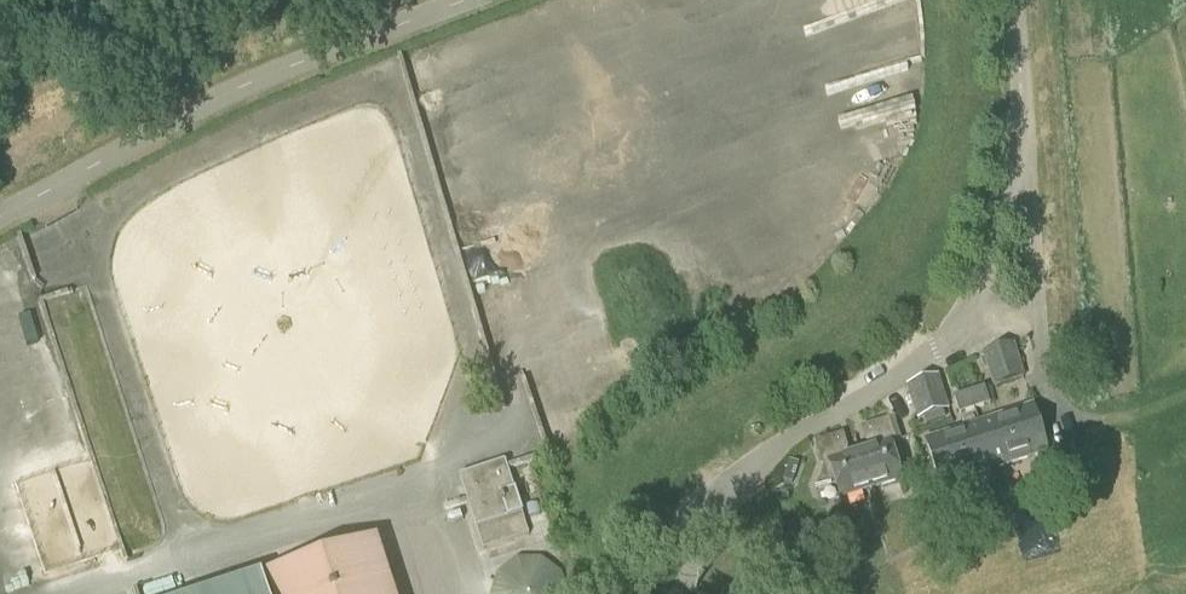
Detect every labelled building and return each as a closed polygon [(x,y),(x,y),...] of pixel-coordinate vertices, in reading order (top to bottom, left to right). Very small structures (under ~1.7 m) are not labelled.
[(1017,344),(985,354),(995,388),(1028,378),(1017,344)] [(909,386),(920,421),(952,410),(941,378),(909,386)] [(972,394),(977,411),(993,406),(987,389),(972,394)] [(977,411),(972,394),(957,399),(962,415),(977,411)] [(1036,408),(982,425),(996,470),(1050,453),(1036,408)] [(872,452),(862,455),(873,490),(903,480),(897,463),(903,461),(891,421),(865,429),(872,452)] [(996,470),(982,425),(928,443),(943,488),(996,470)] [(873,490),(862,455),(852,458),(845,436),(819,444),(831,483),(838,481),(843,499),(873,490)] [(786,472),(796,475),(799,465),(790,462),(786,472)] [(486,470),(503,523),(526,516),(509,463),(486,470)] [(463,478),(487,551),(533,536),(526,516),(503,523),(486,470),(463,478)] [(381,541),(217,593),(398,593),(381,541)] [(556,583),(546,554),(534,554),(495,569),(496,593),(557,593),(556,583)]
